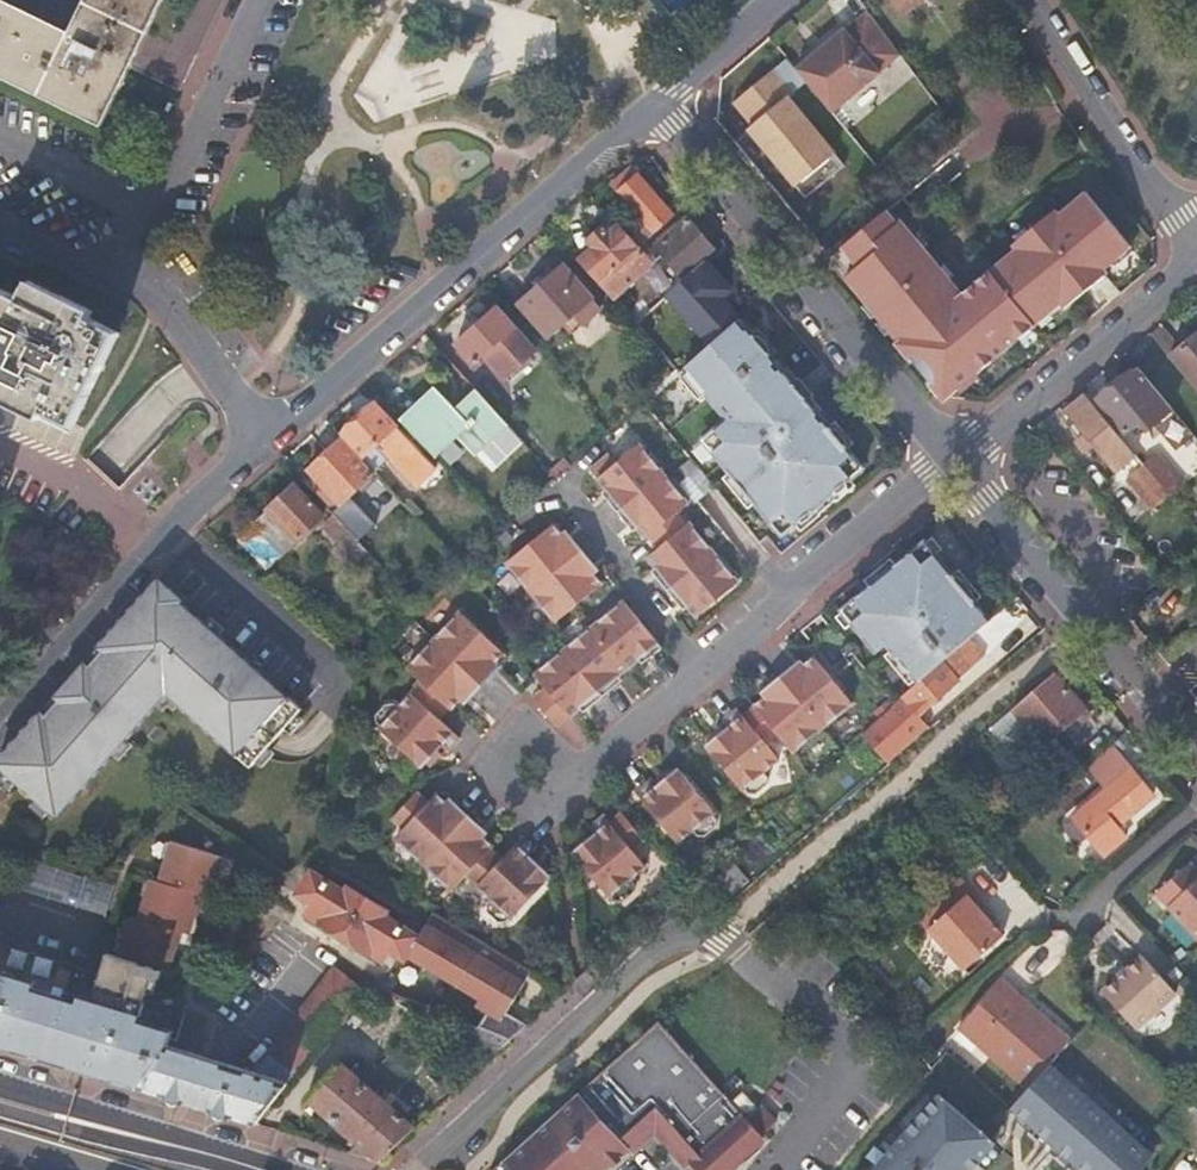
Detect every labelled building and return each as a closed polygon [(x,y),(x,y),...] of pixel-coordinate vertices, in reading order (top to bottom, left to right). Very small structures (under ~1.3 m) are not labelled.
[(68,30),(6,0),(0,0),(0,74),(102,123),(130,66),(182,90),(225,0),(196,0),(175,43),(148,30),(163,0),(84,0),(68,30)] [(904,11),(920,0),(896,0),(904,11)] [(899,52),(869,11),(844,29),(843,28),(796,68),(832,111),(879,71),(878,70),(899,52)] [(406,95),(398,86),(407,79),(389,57),(347,89),(373,121),(406,95)] [(789,97),(794,93),(774,69),(734,101),(753,124),(748,128),(805,197),(844,164),(789,97)] [(609,181),(640,215),(655,233),(691,202),(684,193),(675,201),(670,207),(661,197),(637,173),(631,178),(622,170),(609,181)] [(875,221),(988,360),(1059,301),(1062,305),(1092,280),(1082,269),(1093,260),(1099,267),(1126,243),(1082,190),(1049,217),(1045,213),(1007,245),(1012,250),(960,293),(901,223),(895,227),(883,213),(875,221)] [(666,192),(661,197),(670,207),(675,201),(666,192)] [(594,243),(578,258),(598,281),(640,246),(655,233),(640,215),(625,229),(620,225),(613,230),(605,224),(590,238),(594,243)] [(684,275),(713,250),(688,219),(658,244),(684,275)] [(861,267),(847,279),(881,320),(889,312),(928,358),(920,365),(943,393),(956,383),(974,367),(976,370),(988,360),(875,221),(844,246),(861,267)] [(640,246),(598,281),(613,298),(652,260),(640,246)] [(725,263),(716,252),(705,261),(714,272),(725,263)] [(1082,269),(1092,280),(1103,272),(1099,267),(1093,260),(1082,269)] [(602,307),(562,263),(517,302),(550,338),(574,317),(582,325),(602,307)] [(52,289),(32,279),(24,297),(0,286),(0,395),(45,415),(48,409),(76,422),(77,418),(111,347),(52,289)] [(92,309),(52,289),(111,347),(118,332),(89,317),(92,309)] [(649,296),(628,315),(635,323),(656,304),(649,296)] [(740,317),(750,308),(738,297),(713,319),(724,332),(740,317)] [(535,343),(499,303),(456,342),(474,361),(485,352),(504,371),(535,343)] [(889,312),(881,320),(920,365),(928,358),(889,312)] [(819,412),(740,317),(724,332),(686,367),(729,418),(704,439),(741,483),(819,412)] [(1162,322),(1150,332),(1196,388),(1196,335),(1183,347),(1162,322)] [(1108,368),(1128,351),(1119,343),(1101,358),(1108,368)] [(1130,353),(1128,351),(1108,368),(1118,379),(1138,363),(1130,353)] [(1138,363),(1118,379),(1098,396),(1125,430),(1140,419),(1147,427),(1174,406),(1138,363)] [(974,367),(956,383),(961,389),(979,374),(976,370),(974,367)] [(437,387),(402,420),(433,453),(455,432),(474,452),(476,450),(508,422),(488,400),(478,389),(457,408),(437,387)] [(1116,470),(1135,455),(1084,394),(1065,411),(1084,434),(1076,441),(1086,452),(1094,445),(1116,470)] [(377,402),(340,433),(344,437),(362,456),(378,441),(419,482),(437,464),(377,402)] [(853,452),(819,412),(741,483),(774,523),(853,452)] [(508,422),(476,450),(493,468),(524,440),(508,422)] [(341,501),(375,470),(362,456),(344,437),(310,468),(341,501)] [(619,513),(665,474),(641,444),(600,479),(607,489),(613,496),(608,501),(619,513)] [(865,467),(853,452),(774,523),(785,536),(835,493),(865,467)] [(569,463),(556,475),(561,481),(575,468),(569,463)] [(1155,506),(1168,494),(1144,465),(1129,476),(1155,506)] [(660,548),(689,526),(679,513),(690,504),(665,474),(619,513),(629,525),(633,522),(639,529),(647,539),(650,537),(660,548)] [(299,488),(294,484),(240,535),(267,566),(322,515),(299,488)] [(613,496),(607,489),(602,494),(608,501),(613,496)] [(353,521),(363,531),(373,521),(363,511),(353,521)] [(354,537),(333,514),(323,523),(339,541),(344,545),(354,537)] [(355,538),(361,543),(378,527),(373,521),(363,531),(355,538)] [(635,532),(639,529),(633,522),(629,525),(635,532)] [(653,563),(694,526),(691,523),(689,526),(660,548),(649,558),(653,563)] [(509,565),(533,594),(584,551),(574,539),(569,542),(563,536),(555,526),(509,565)] [(715,552),(694,526),(653,563),(655,565),(657,568),(663,574),(658,579),(669,593),(715,552)] [(568,532),(563,536),(569,542),(574,539),(568,532)] [(348,565),(365,548),(361,543),(355,538),(354,537),(344,545),(339,541),(332,547),(348,565)] [(876,648),(958,579),(927,541),(845,610),(876,648)] [(584,551),(533,594),(558,624),(604,584),(596,576),(590,569),(595,564),(584,551)] [(727,567),(715,552),(669,593),(680,606),(685,602),(686,604),(727,567)] [(590,569),(596,576),(601,571),(595,564),(590,569)] [(740,583),(727,567),(686,604),(690,608),(699,617),(740,583)] [(663,574),(657,568),(652,573),(658,579),(663,574)] [(207,621),(159,578),(145,594),(286,725),(301,708),(219,637),(224,630),(209,616),(207,621)] [(992,620),(958,579),(876,648),(879,652),(889,643),(921,682),(943,663),(985,626),(992,620)] [(145,594),(62,688),(0,759),(0,764),(59,815),(161,696),(166,694),(249,766),(286,725),(145,594)] [(595,627),(623,661),(652,635),(625,602),(595,627)] [(690,608),(686,604),(681,608),(685,613),(690,608)] [(463,613),(436,642),(484,686),(495,674),(492,671),(497,665),(506,655),(463,613)] [(566,651),(596,686),(623,661),(595,627),(566,651)] [(835,669),(854,653),(836,631),(816,647),(835,669)] [(652,635),(623,661),(630,669),(640,661),(647,656),(650,660),(664,649),(652,635)] [(409,671),(425,684),(452,708),(454,710),(463,701),(469,695),(473,699),(484,686),(436,642),(409,671)] [(536,699),(555,723),(596,686),(566,651),(537,675),(548,689),(536,699)] [(647,656),(640,661),(644,666),(650,660),(647,656)] [(808,706),(836,681),(816,657),(807,665),(801,669),(797,665),(783,677),(808,706)] [(1077,668),(1070,659),(1054,673),(991,728),(1022,763),(1085,708),(1062,681),(1077,668)] [(801,669),(807,665),(802,660),(797,665),(801,669)] [(623,661),(596,686),(605,697),(618,687),(614,683),(621,677),(630,669),(623,661)] [(943,663),(921,682),(854,741),(879,771),(923,733),(912,721),(958,682),(943,663)] [(501,668),(497,665),(492,671),(495,674),(501,668)] [(614,683),(618,687),(625,681),(621,677),(614,683)] [(778,731),(808,706),(783,677),(770,688),(774,692),(767,698),(757,706),(778,731)] [(855,703),(836,681),(808,706),(826,728),(855,703)] [(425,684),(402,708),(440,742),(445,747),(448,749),(460,738),(441,720),(452,708),(425,684)] [(596,686),(555,723),(559,728),(582,709),(588,703),(593,708),(605,697),(596,686)] [(763,694),(767,698),(774,692),(770,688),(763,694)] [(469,695),(463,701),(467,705),(473,699),(469,695)] [(588,703),(582,709),(586,713),(593,708),(588,703)] [(402,708),(399,705),(387,705),(382,711),(381,719),(388,724),(382,731),(417,763),(440,742),(402,708)] [(730,771),(778,731),(757,706),(745,715),(739,710),(727,721),(732,727),(710,746),(730,772),(730,771)] [(826,728),(808,706),(778,731),(781,735),(795,753),(826,728)] [(781,735),(778,731),(730,771),(730,772),(745,791),(748,789),(752,793),(760,795),(770,786),(771,778),(767,773),(782,760),(769,745),(781,735)] [(448,749),(451,752),(463,740),(460,738),(448,749)] [(440,742),(417,763),(423,769),(445,747),(440,742)] [(1117,826),(1154,796),(1132,767),(1072,814),(1105,855),(1127,837),(1117,826)] [(640,793),(666,826),(703,795),(681,769),(659,788),(653,782),(640,793)] [(398,841),(425,866),(472,817),(460,806),(455,810),(449,804),(440,796),(432,804),(420,794),(395,821),(407,832),(398,841)] [(703,795),(666,826),(681,844),(695,832),(701,836),(709,837),(719,827),(719,819),(716,815),(718,813),(703,795)] [(453,800),(449,804),(455,810),(460,806),(453,800)] [(576,854),(596,879),(600,882),(636,852),(647,842),(624,813),(612,823),(607,817),(594,828),(599,834),(576,854)] [(472,817),(425,866),(456,894),(470,877),(495,851),(497,849),(486,839),(480,833),(484,829),(472,817)] [(490,834),(484,829),(480,833),(486,839),(490,834)] [(495,851),(470,877),(496,901),(493,906),(494,913),(505,923),(510,923),(515,919),(517,921),(556,878),(535,858),(540,853),(526,840),(506,861),(495,851)] [(140,1086),(168,1045),(169,1044),(171,1042),(183,999),(157,992),(164,970),(168,972),(174,950),(167,947),(172,929),(189,933),(195,911),(189,908),(193,891),(208,894),(214,871),(209,869),(214,851),(170,841),(159,881),(150,879),(140,919),(130,917),(120,958),(108,955),(102,977),(36,959),(0,1005),(0,1044),(25,1051),(140,1086)] [(600,882),(625,903),(627,904),(638,894),(638,886),(634,881),(650,868),(636,852),(600,882)] [(732,892),(747,879),(732,862),(717,876),(732,892)] [(1196,937),(1196,871),(1190,863),(1156,894),(1196,937)] [(16,895),(72,910),(93,883),(25,864),(16,895)] [(9,879),(0,872),(0,890),(9,879)] [(479,1027),(511,1041),(530,1023),(509,1014),(534,971),(433,911),(432,911),(418,934),(387,917),(389,910),(349,887),(346,892),(312,873),(300,896),(312,904),(307,914),(383,959),(390,949),(405,958),(408,952),(435,968),(442,957),(489,985),(482,996),(494,1002),(479,1027)] [(600,882),(596,879),(613,899),(614,898),(620,903),(625,903),(600,882)] [(93,883),(72,910),(103,919),(111,888),(93,883)] [(947,888),(934,900),(944,913),(963,897),(952,883),(947,888)] [(963,897),(944,913),(928,927),(963,968),(1002,935),(989,920),(981,911),(987,906),(972,889),(963,897)] [(995,915),(987,906),(981,911),(989,920),(995,915)] [(36,959),(0,949),(0,1005),(36,959)] [(1104,995),(1139,1030),(1177,992),(1142,957),(1104,995)] [(270,1051),(296,1072),(349,1006),(360,991),(335,970),(270,1051)] [(960,1030),(1033,1088),(1055,1064),(1075,1042),(1004,981),(960,1030)] [(421,1020),(496,1054),(511,1041),(479,1027),(432,1008),(421,1020)] [(655,1023),(645,1032),(678,1070),(689,1061),(655,1023)] [(573,1162),(617,1124),(622,1120),(678,1070),(645,1032),(501,1159),(489,1169),(564,1169),(573,1162)] [(201,1104),(257,1122),(290,1080),(169,1044),(168,1045),(140,1086),(201,1104)] [(689,1114),(716,1091),(689,1061),(678,1070),(622,1120),(626,1123),(665,1089),(689,1114)] [(334,1118),(365,1084),(341,1062),(311,1097),(334,1118)] [(1033,1088),(1013,1111),(1081,1169),(1151,1169),(1162,1158),(1055,1064),(1033,1088)] [(378,1161),(381,1162),(415,1130),(365,1084),(334,1118),(359,1142),(350,1151),(378,1161)] [(623,1147),(653,1121),(665,1135),(689,1114),(665,1089),(626,1123),(622,1120),(617,1124),(573,1162),(564,1169),(598,1169),(623,1147)] [(665,1135),(671,1141),(721,1097),(716,1091),(689,1114),(665,1135)] [(939,1095),(873,1169),(984,1169),(1002,1150),(939,1095)] [(767,1133),(751,1117),(745,1123),(721,1097),(671,1141),(692,1164),(689,1167),(691,1169),(728,1169),(761,1141),(759,1139),(767,1133)] [(751,1117),(767,1133),(776,1125),(760,1110),(751,1117)] [(653,1136),(657,1142),(658,1141),(665,1135),(653,1121),(623,1147),(631,1155),(653,1136)] [(1188,1145),(1195,1151),(1196,1153),(1196,1134),(1188,1145)] [(657,1142),(663,1148),(671,1141),(665,1135),(658,1141),(657,1142)] [(663,1148),(683,1169),(685,1169),(689,1167),(692,1164),(671,1141),(663,1148)]
